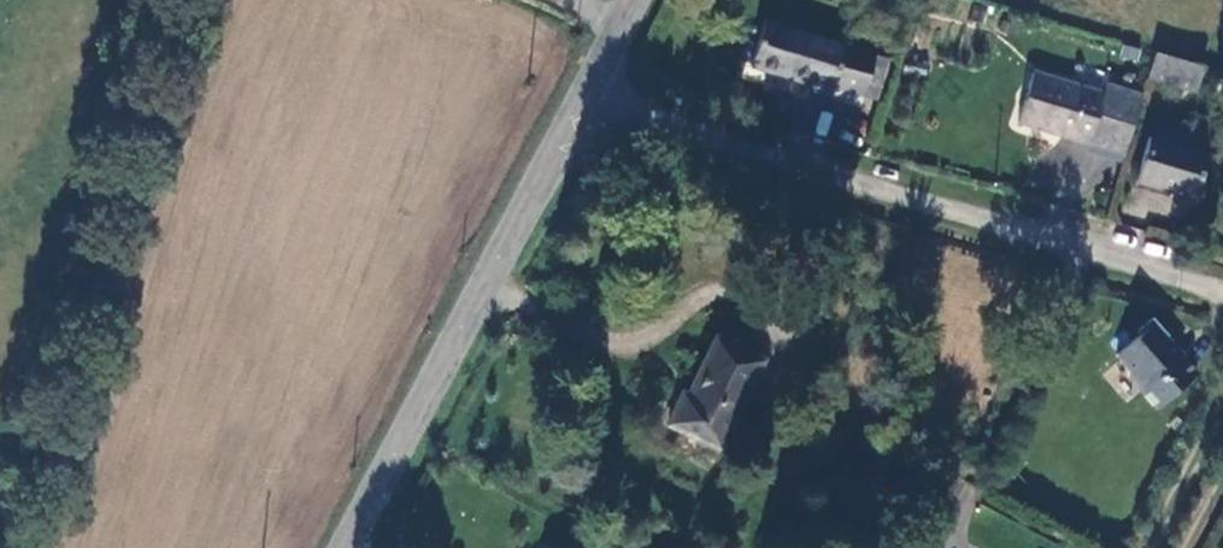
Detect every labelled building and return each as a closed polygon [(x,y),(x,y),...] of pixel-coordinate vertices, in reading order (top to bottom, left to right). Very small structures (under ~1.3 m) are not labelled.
[(874,52),(763,21),(750,68),(861,100),(874,52)] [(1103,92),(1034,71),(1015,132),(1122,164),(1143,95),(1105,84),(1103,92)] [(1194,202),(1207,152),(1149,138),(1136,187),(1194,202)] [(1200,369),(1154,322),(1121,353),(1167,401),(1200,369)] [(722,456),(762,366),(713,344),(690,396),(679,391),(662,429),(722,456)]
